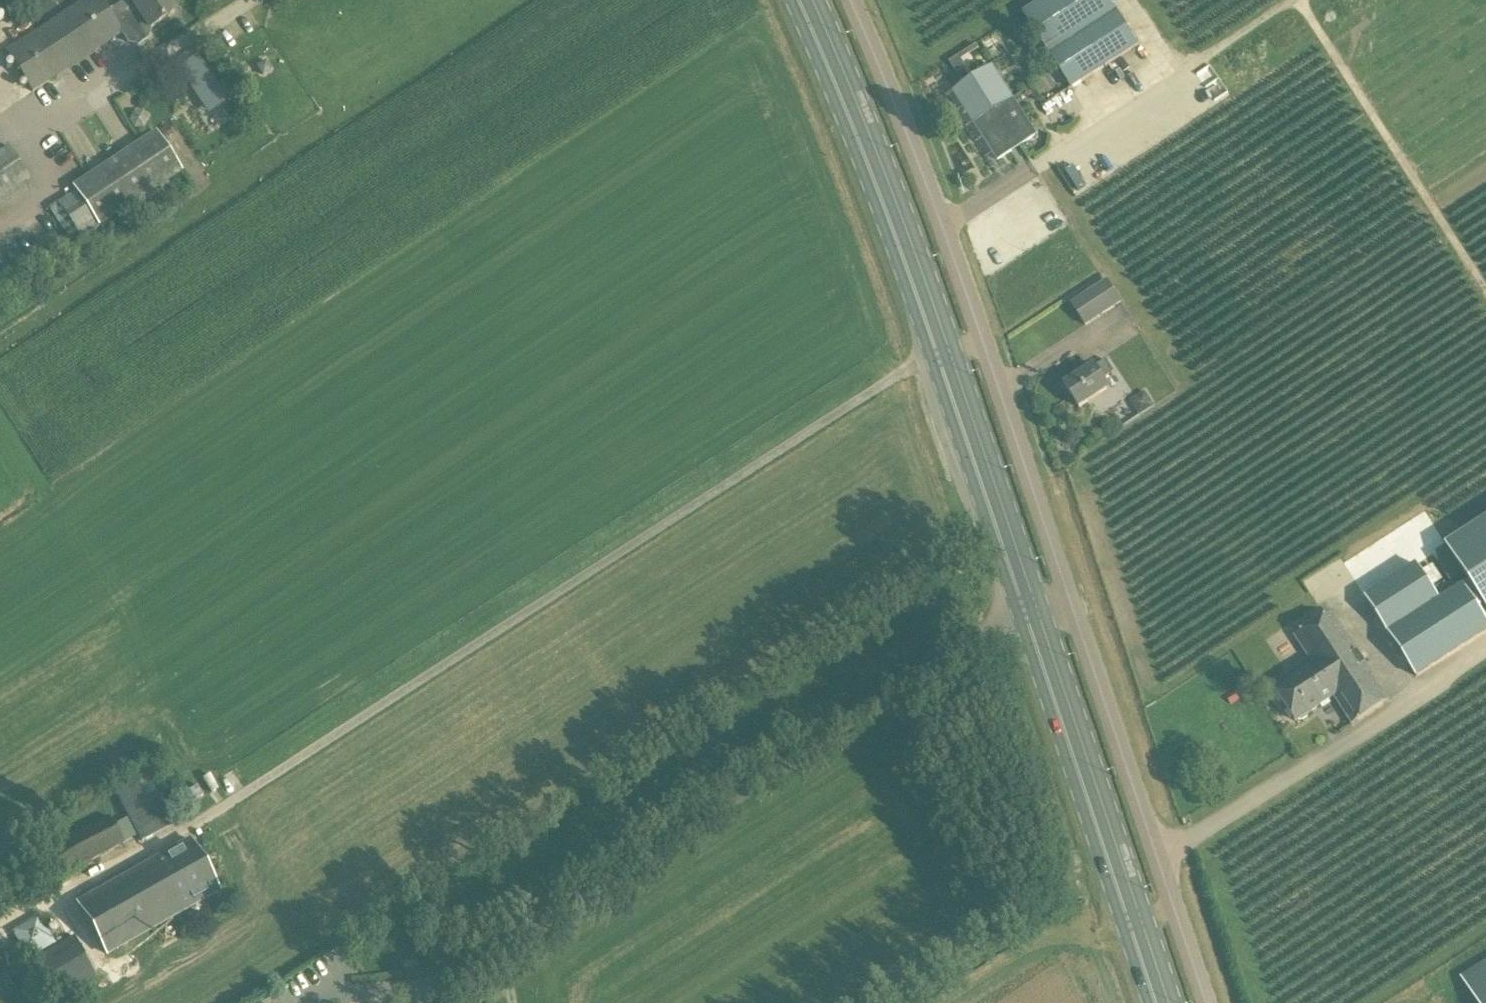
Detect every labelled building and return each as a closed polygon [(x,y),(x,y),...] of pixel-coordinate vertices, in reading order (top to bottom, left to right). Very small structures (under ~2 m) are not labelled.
[(109,12),(101,0),(85,0),(5,52),(32,93),(122,34),(128,45),(139,46),(149,40),(151,29),(177,12),(169,0),(126,0),(109,12)] [(1109,0),(1043,0),(1022,13),(1071,90),(1139,46),(1109,0)] [(198,57),(179,69),(201,103),(220,91),(198,57)] [(268,62),(259,67),(264,76),(273,71),(268,62)] [(1036,136),(992,68),(962,86),(983,119),(974,124),(997,161),(1036,136)] [(135,112),(131,120),(136,128),(145,128),(150,119),(145,111),(135,112)] [(71,187),(75,193),(57,204),(81,240),(183,173),(155,132),(71,187)] [(28,190),(24,184),(30,180),(8,145),(0,150),(0,208),(28,190)] [(1121,303),(1107,281),(1071,304),(1085,326),(1121,303)] [(1064,385),(1079,409),(1110,389),(1104,380),(1114,373),(1106,360),(1095,367),(1094,366),(1064,385)] [(1145,393),(1138,397),(1136,409),(1140,416),(1154,407),(1145,393)] [(1485,622),(1485,621),(1485,519),(1445,545),(1485,607),(1478,611),(1485,622)] [(1415,565),(1364,597),(1416,677),(1485,632),(1485,623),(1485,622),(1478,611),(1464,620),(1457,610),(1448,616),(1415,565)] [(1352,725),(1389,700),(1332,613),(1294,636),(1313,665),(1274,690),(1296,721),(1334,697),(1352,725)] [(1233,693),(1226,698),(1231,705),(1239,700),(1233,693)] [(127,818),(113,825),(109,818),(38,857),(53,884),(124,844),(123,843),(137,836),(127,818)] [(107,956),(221,891),(191,839),(77,903),(107,956)] [(15,929),(30,956),(56,941),(41,914),(15,929)] [(97,976),(74,936),(31,960),(53,1000),(97,976)] [(13,987),(0,958),(0,993),(13,987)] [(1462,978),(1478,1002),(1485,1002),(1485,962),(1462,978)]
